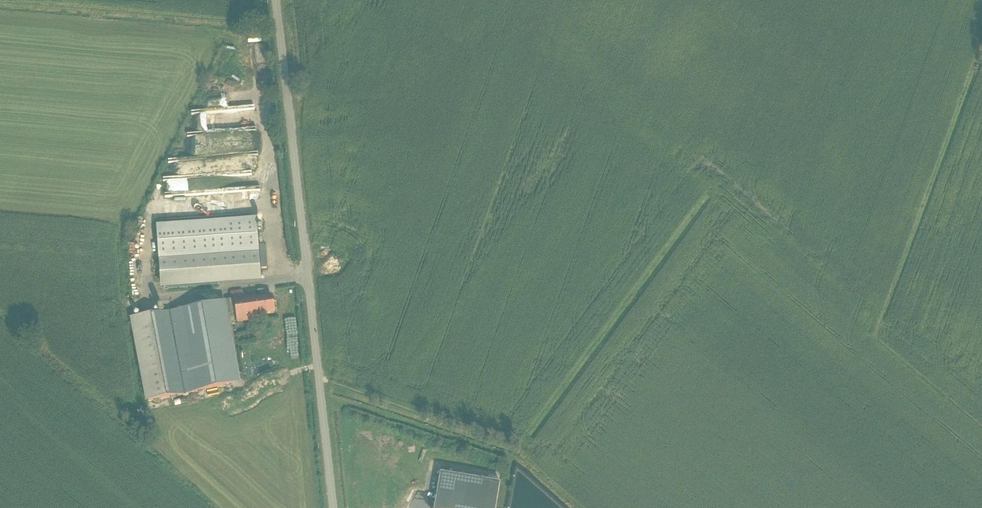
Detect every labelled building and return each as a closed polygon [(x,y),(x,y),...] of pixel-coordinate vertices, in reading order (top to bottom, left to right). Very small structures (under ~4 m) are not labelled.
[(350,121),(351,110),(337,109),(336,119),(350,121)] [(217,162),(270,157),(269,144),(268,146),(266,128),(201,134),(215,137),(206,138),(204,143),(201,157),(191,158),(189,164),(186,164),(186,168),(194,170),(194,175),(214,173),(217,162)] [(194,215),(254,213),(254,204),(262,204),(262,192),(271,192),(271,186),(239,187),(239,182),(177,184),(178,197),(193,196),(194,215)] [(175,286),(275,279),(271,215),(170,221),(175,286)] [(146,397),(241,380),(227,301),(132,318),(146,397)] [(272,314),(290,313),(289,301),(249,302),(250,321),(273,320),(272,314)] [(232,413),(245,415),(246,409),(233,407),(232,413)] [(440,507),(499,507),(503,481),(440,471),(435,507),(440,507)]
